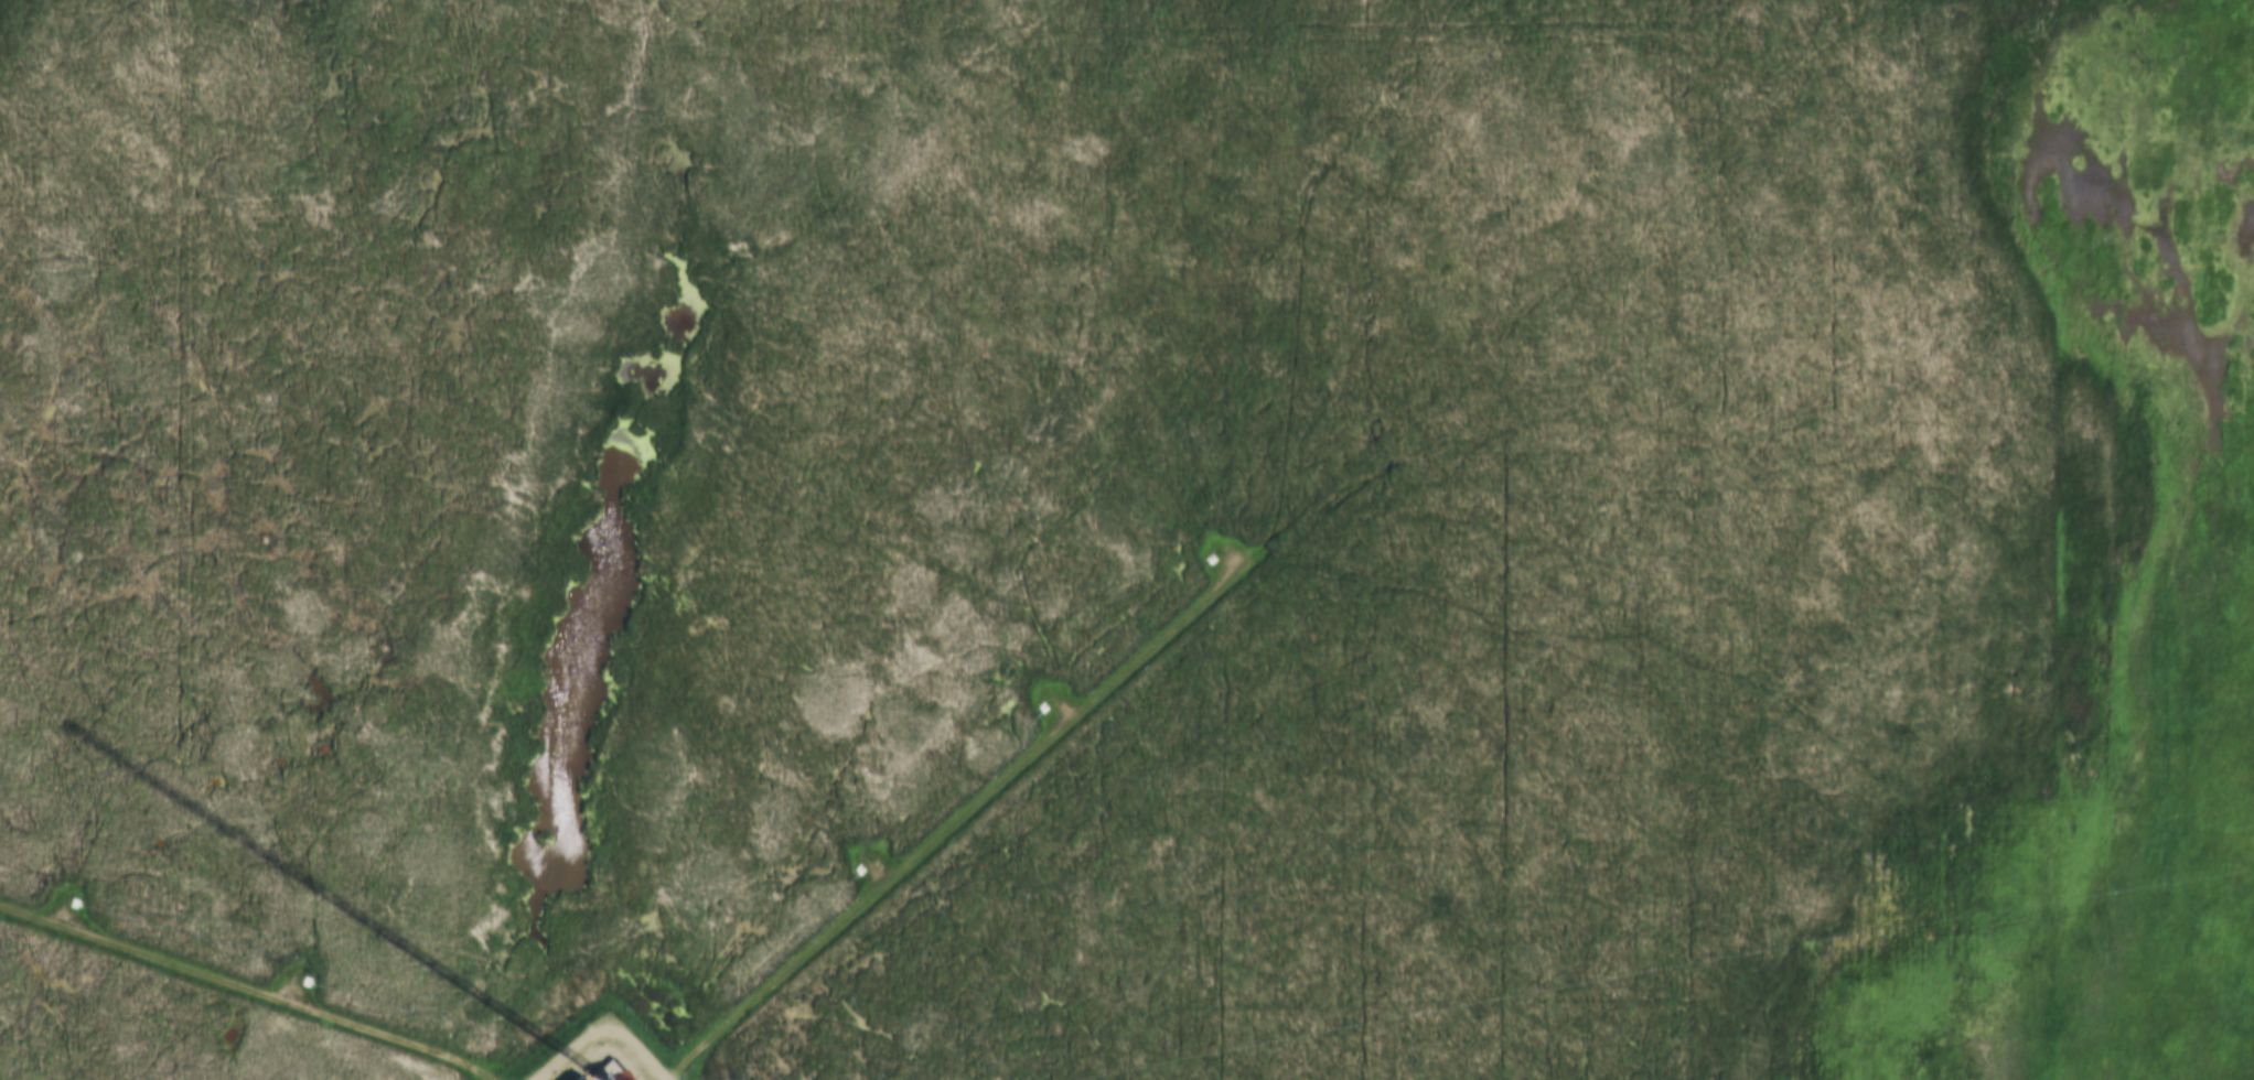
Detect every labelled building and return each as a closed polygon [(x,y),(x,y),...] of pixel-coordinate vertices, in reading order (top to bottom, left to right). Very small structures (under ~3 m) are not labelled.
[(604,1060),(594,1067),(603,1079),(618,1079),(604,1060)] [(584,1077),(579,1071),(569,1079),(580,1079),(584,1077)]
